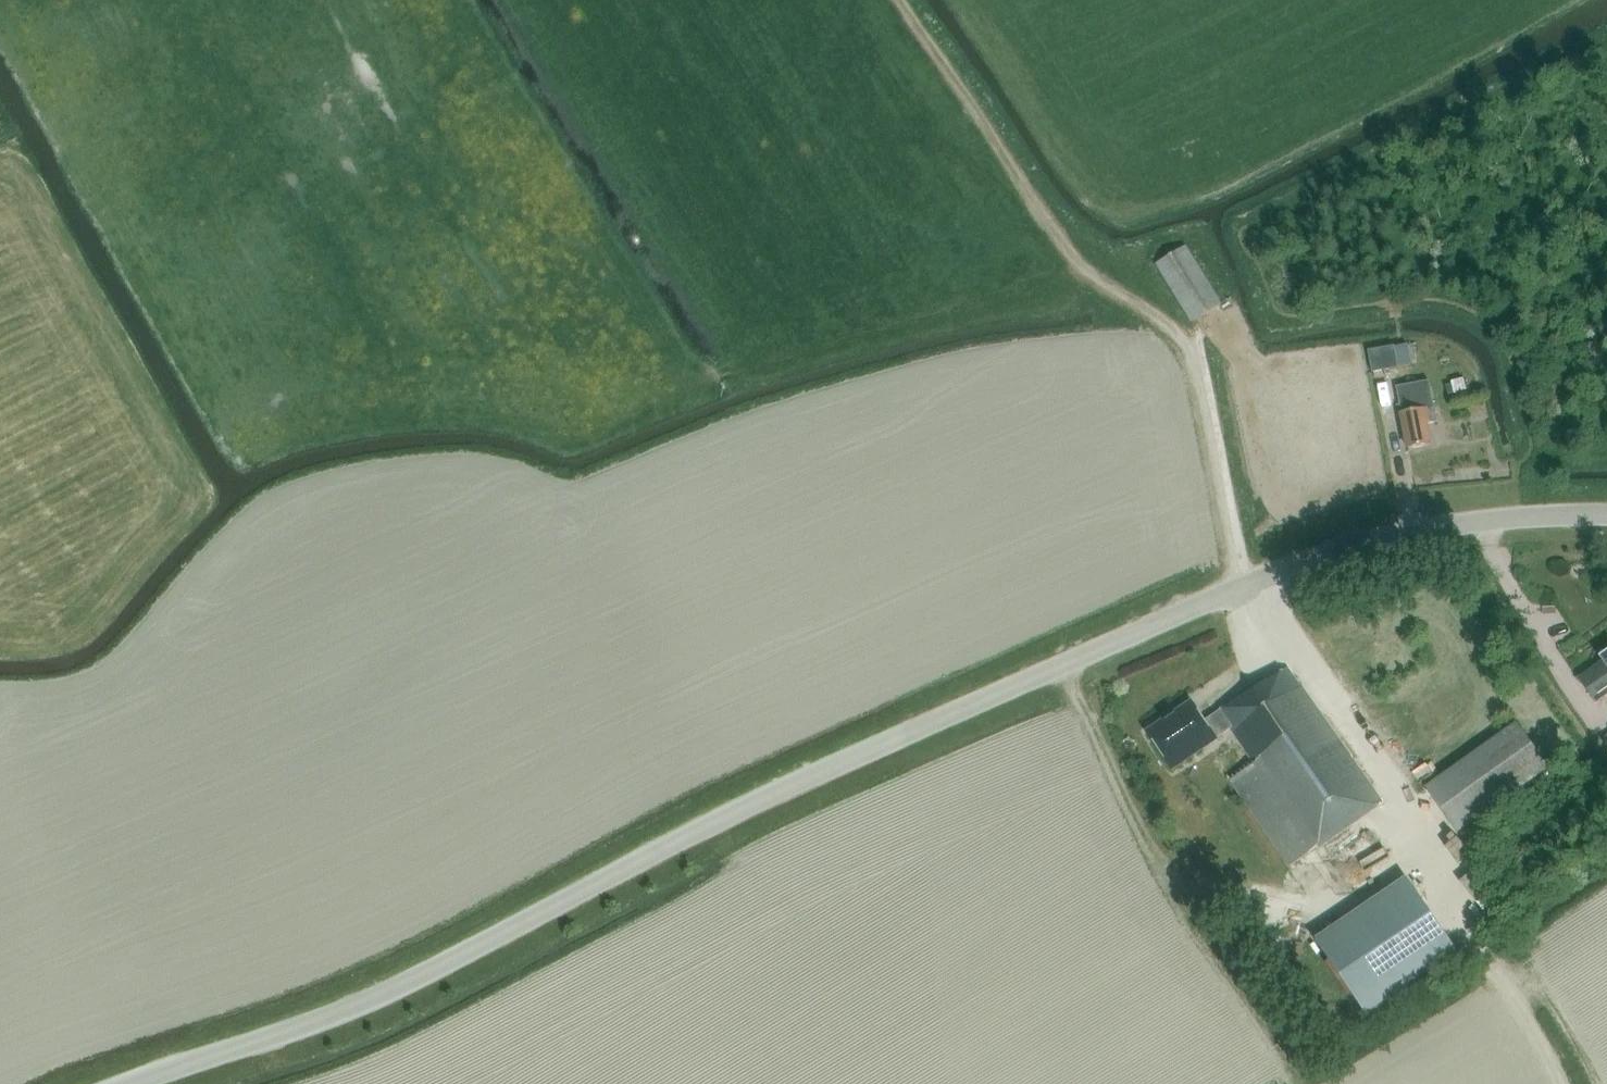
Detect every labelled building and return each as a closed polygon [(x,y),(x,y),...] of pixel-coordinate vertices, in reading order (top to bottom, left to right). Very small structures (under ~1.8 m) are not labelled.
[(1156,265),(1191,322),(1221,304),(1186,246),(1156,265)] [(1369,351),(1373,373),(1399,369),(1395,347),(1369,351)] [(1398,391),(1403,414),(1402,414),(1409,449),(1430,445),(1426,425),(1437,422),(1434,407),(1430,385),(1398,391)] [(1606,695),(1606,652),(1599,658),(1603,663),(1580,679),(1596,703),(1606,695)] [(1173,770),(1231,730),(1238,739),(1213,755),(1290,868),(1382,804),(1287,669),(1269,681),(1267,679),(1204,722),(1192,704),(1162,723),(1158,723),(1153,727),(1152,730),(1148,733),(1173,770)] [(1458,834),(1549,770),(1517,724),(1425,788),(1458,834)] [(1315,940),(1367,1016),(1459,953),(1407,877),(1315,940)]
